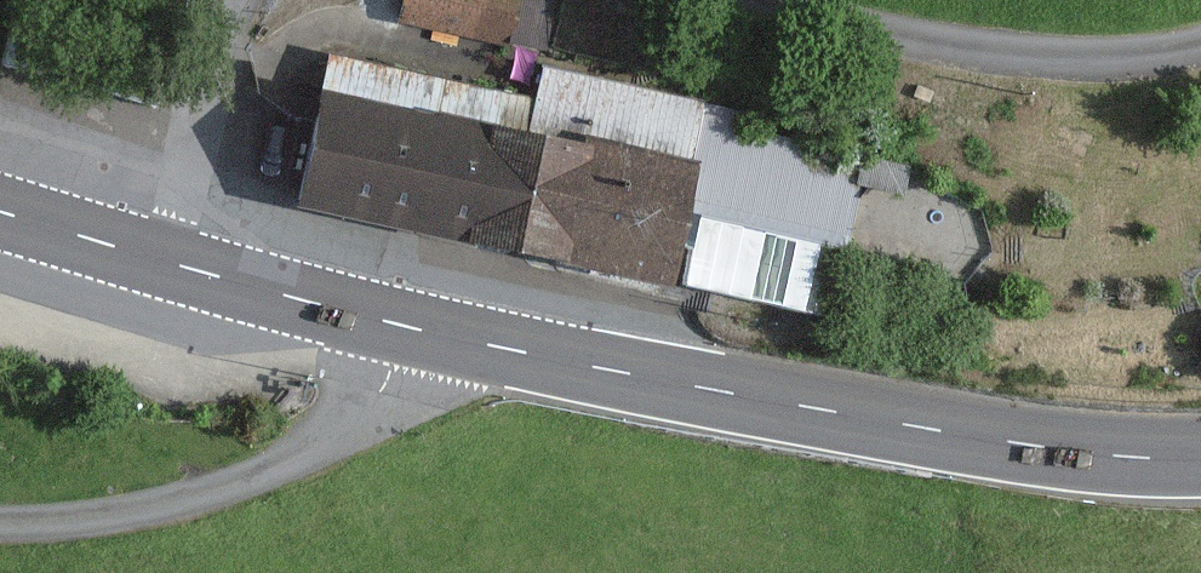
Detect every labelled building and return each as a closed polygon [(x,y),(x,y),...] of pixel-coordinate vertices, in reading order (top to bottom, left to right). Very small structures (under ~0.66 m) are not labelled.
[(515,31),(522,0),(406,0),(405,5),(515,31)] [(325,60),(295,199),(852,317),(882,177),(325,60)]
